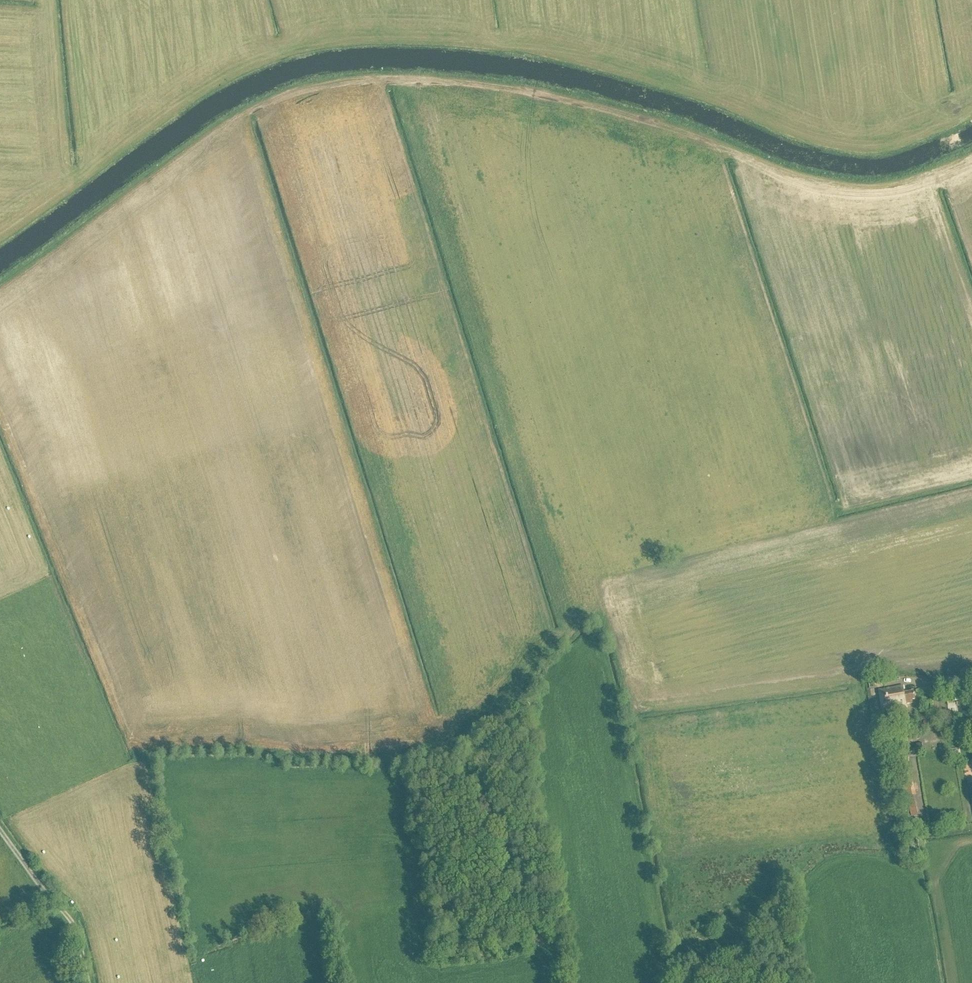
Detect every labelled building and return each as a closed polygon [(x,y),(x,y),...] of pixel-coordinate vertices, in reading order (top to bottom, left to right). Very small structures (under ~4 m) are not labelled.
[(905,694),(903,687),(878,691),(882,712),(907,708),(906,705),(913,703),(912,701),(915,701),(913,692),(905,694)] [(911,750),(908,737),(896,739),(899,752),(911,750)] [(912,774),(909,758),(900,760),(903,776),(912,774)]
